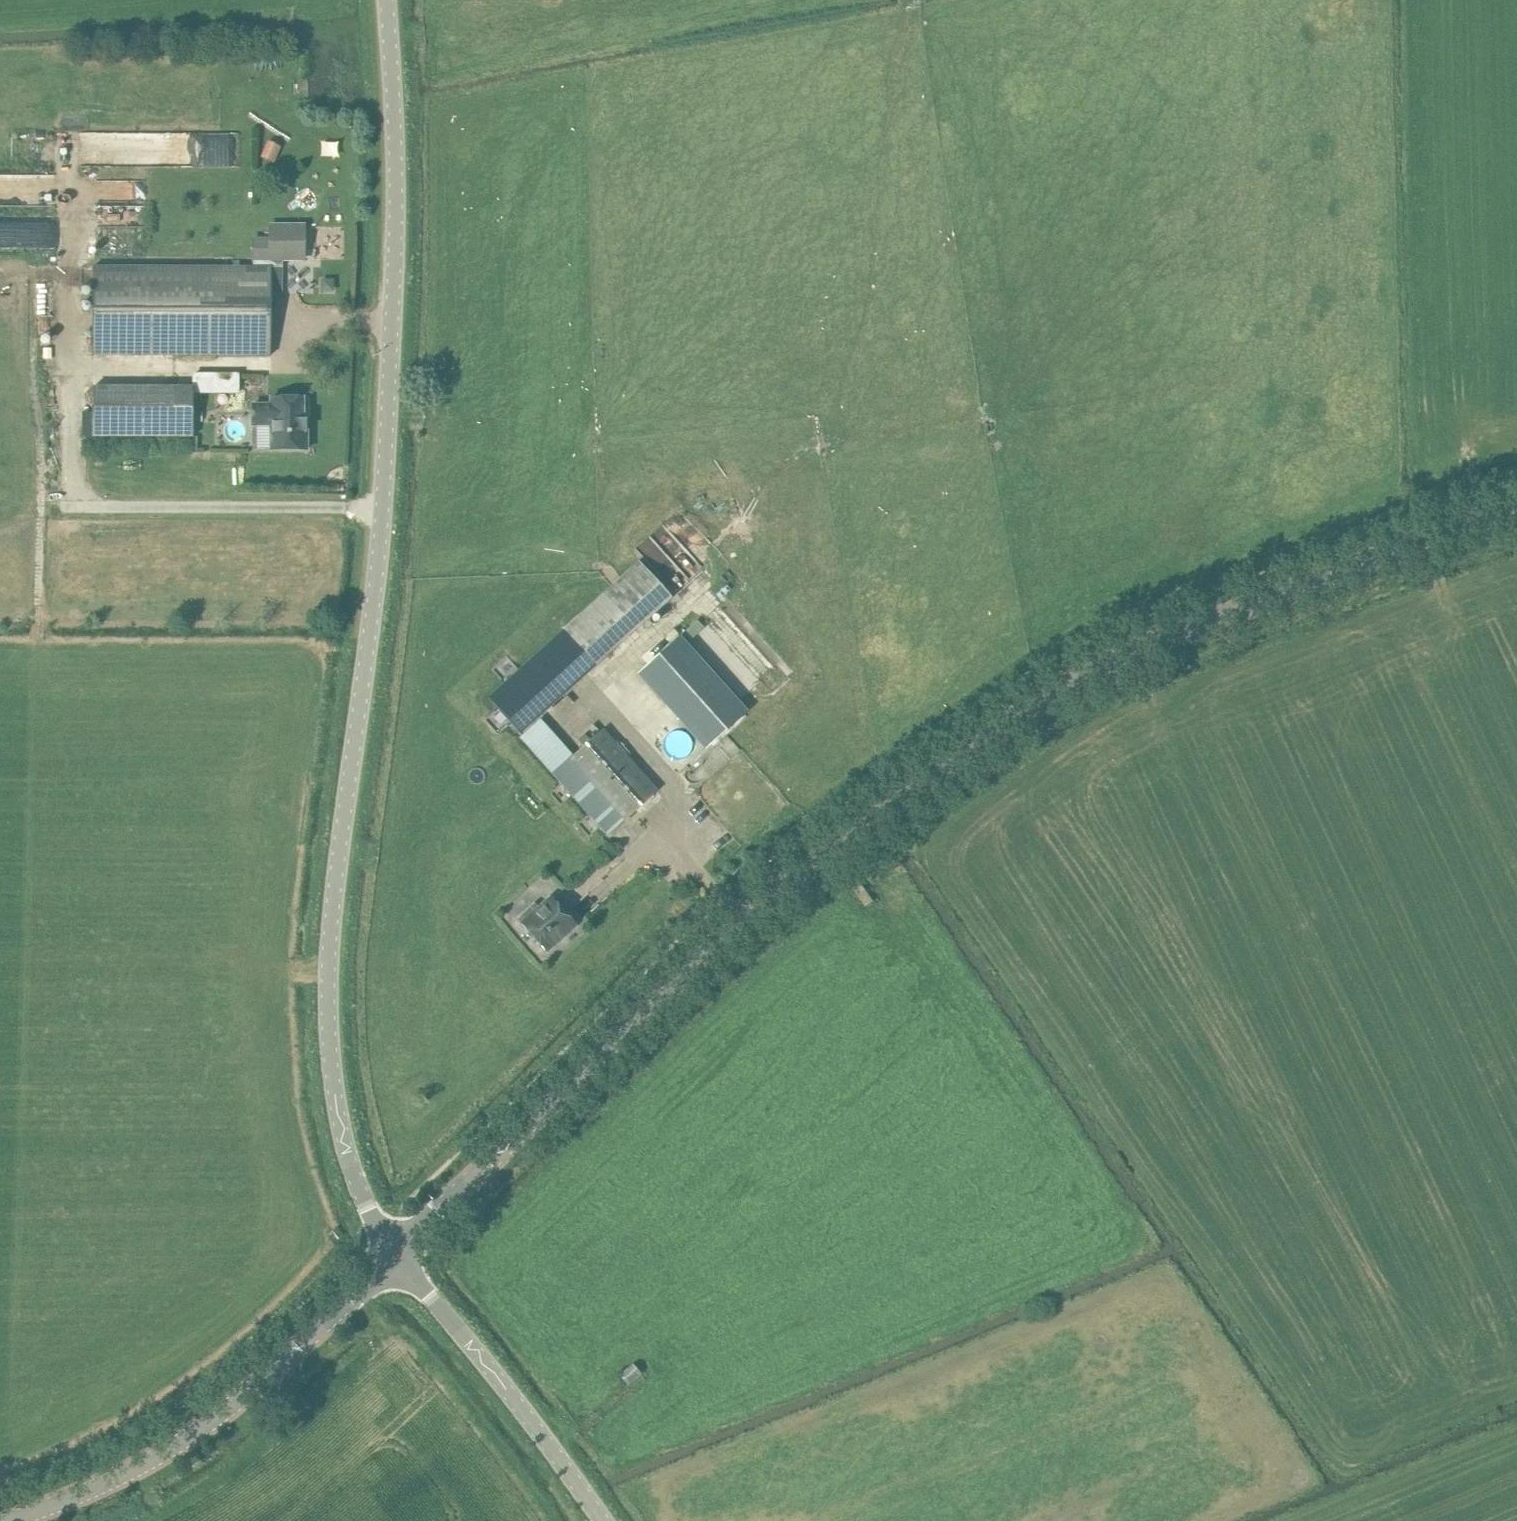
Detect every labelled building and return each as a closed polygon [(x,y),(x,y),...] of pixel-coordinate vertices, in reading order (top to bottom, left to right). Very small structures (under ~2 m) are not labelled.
[(268,141),(261,157),(274,163),(281,146),(268,141)] [(50,161),(50,146),(20,147),(21,162),(50,161)] [(97,223),(121,224),(122,208),(98,206),(97,223)] [(252,238),(252,258),(252,265),(93,265),(93,355),(271,356),(270,265),(282,265),(282,258),(305,258),(305,223),(268,223),(268,238),(252,238)] [(281,291),(314,292),(314,267),(281,266),(281,291)] [(93,436),(174,436),(193,436),(193,388),(175,388),(93,387),(93,436)] [(250,403),(250,423),(271,423),(271,448),(307,448),(307,429),(303,429),(303,397),(271,397),(271,403),(250,403)] [(521,732),(665,603),(671,597),(639,561),(489,696),(521,732)] [(696,620),(682,633),(689,641),(703,628),(696,620)] [(680,636),(638,674),(705,749),(724,732),(747,711),(680,636)] [(659,789),(603,728),(570,758),(625,820),(659,789)] [(611,832),(625,820),(570,758),(556,771),(611,832)] [(552,895),(539,907),(534,902),(518,916),(549,950),(578,924),(552,895)] [(619,1374),(628,1384),(641,1373),(632,1363),(619,1374)]
